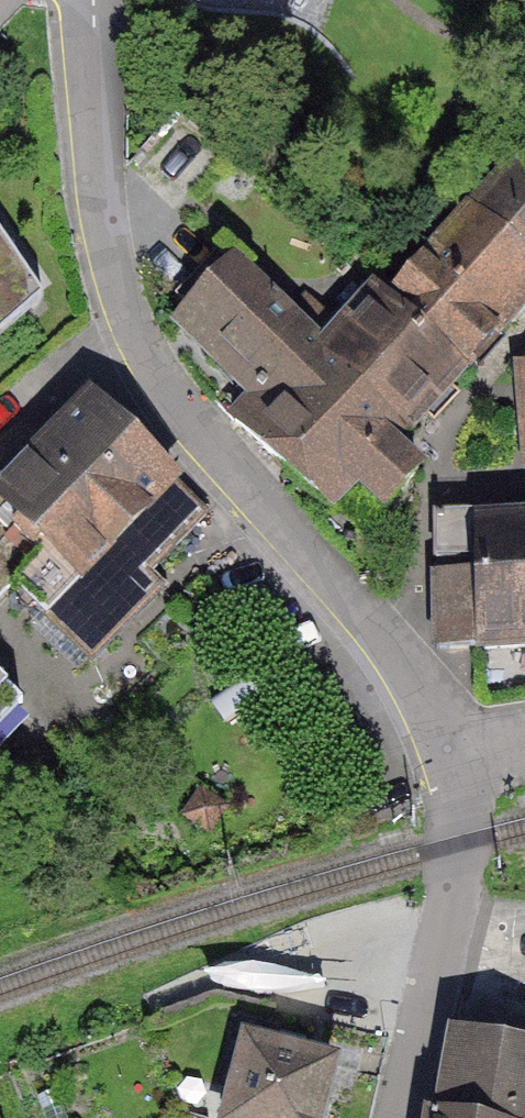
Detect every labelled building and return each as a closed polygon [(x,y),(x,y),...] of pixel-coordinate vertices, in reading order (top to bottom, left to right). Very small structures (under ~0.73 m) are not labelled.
[(462,369),(524,299),(524,153),(387,301),(462,369)] [(45,313),(0,248),(0,352),(45,313)] [(391,445),(406,431),(322,351),(310,340),(329,321),(307,300),(288,320),(233,269),(189,316),(265,387),(234,420),(328,508),(356,479),(384,505),(416,472),(391,445)] [(387,301),(377,291),(322,351),(406,431),(462,369),(387,301)] [(92,408),(0,495),(0,510),(97,613),(197,519),(92,408)] [(524,643),(524,508),(436,516),(438,648),(524,643)] [(0,700),(0,748),(24,724),(0,700)] [(258,1039),(243,1117),(344,1117),(355,1057),(258,1039)] [(465,1041),(448,1117),(524,1117),(524,1053),(465,1041)] [(0,1104),(0,1117),(10,1117),(4,1102),(0,1104)]
